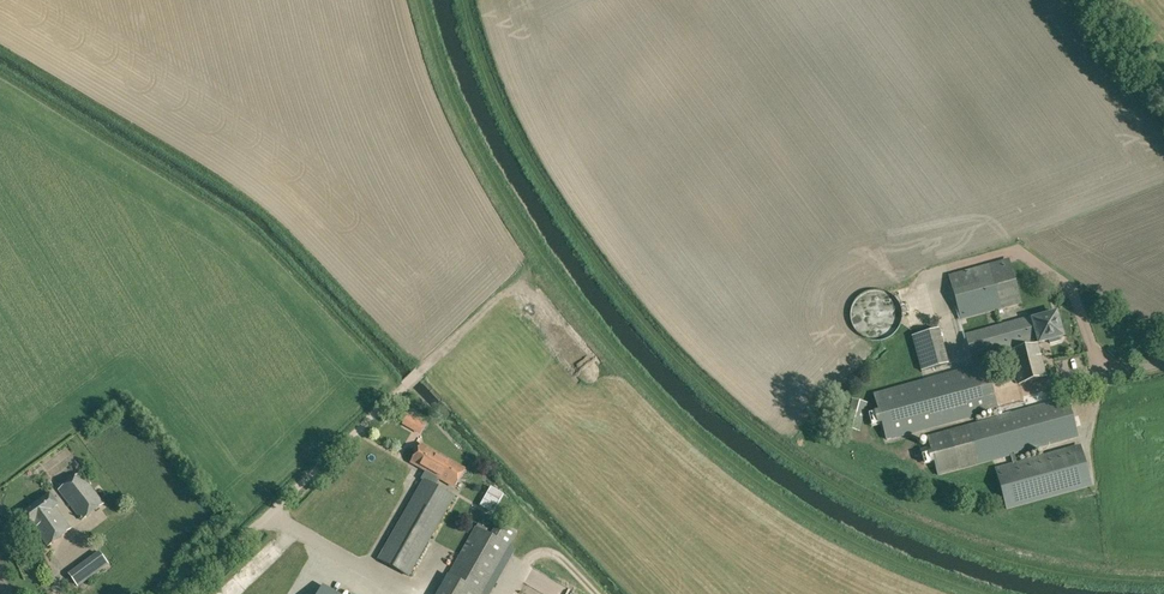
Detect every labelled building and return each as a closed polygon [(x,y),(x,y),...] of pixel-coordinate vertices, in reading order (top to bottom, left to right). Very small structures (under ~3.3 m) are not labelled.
[(960,320),(1022,303),(1009,258),(948,275),(960,320)] [(1065,337),(1057,310),(1030,318),(1030,316),(964,334),(971,358),(1014,346),(1015,349),(1009,351),(1018,384),(1047,375),(1038,345),(1065,337)] [(918,333),(925,369),(952,364),(946,328),(918,333)] [(983,365),(962,370),(874,394),(878,412),(869,415),(873,428),(884,425),(887,439),(974,416),(996,410),(995,408),(994,405),(983,365)] [(1019,462),(1017,454),(1078,437),(1068,398),(930,436),(941,475),(1013,455),(1015,463),(998,468),(1009,509),(1092,486),(1081,445),(1019,462)] [(423,480),(377,559),(409,577),(455,497),(436,486),(440,479),(455,488),(465,469),(421,444),(411,463),(425,471),(421,478),(423,480)] [(82,521),(104,504),(80,473),(58,490),(82,521)] [(480,506),(493,513),(504,494),(491,487),(480,506)] [(71,529),(55,508),(59,505),(50,493),(22,514),(30,526),(32,524),(48,546),(71,529)] [(517,533),(498,522),(490,535),(476,526),(437,593),(482,593),(510,546),(517,533)] [(78,587),(109,564),(99,551),(68,574),(78,587)] [(321,585),(316,593),(336,593),(321,585)]
